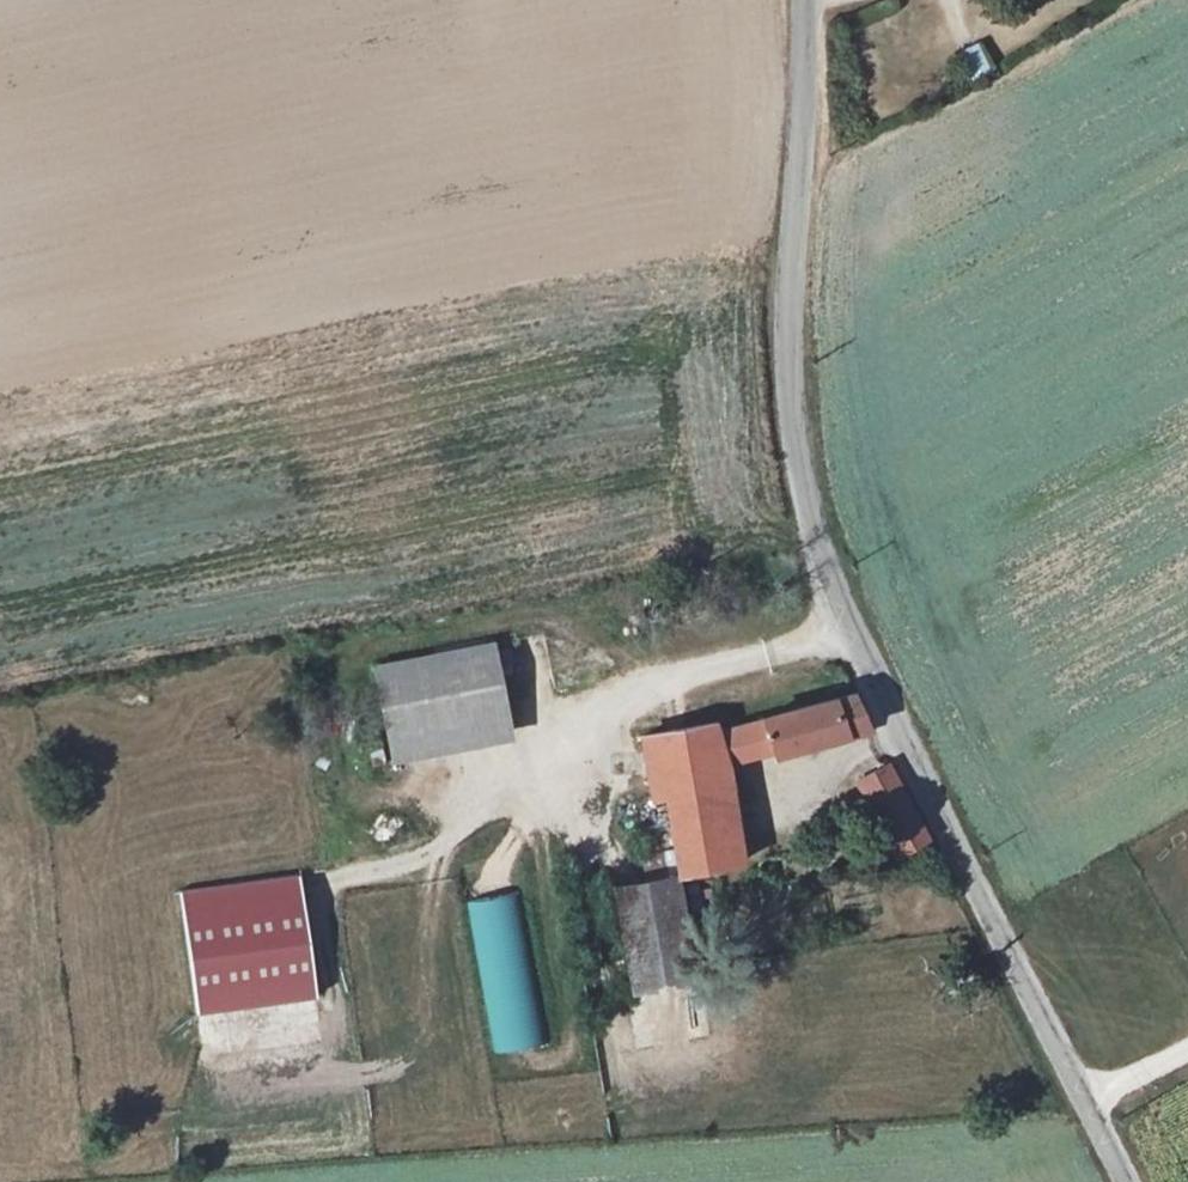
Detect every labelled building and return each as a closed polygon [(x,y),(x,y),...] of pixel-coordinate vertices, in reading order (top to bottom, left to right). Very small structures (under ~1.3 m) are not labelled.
[(979,42),(956,53),(970,81),(992,70),(979,42)] [(495,640),(371,665),(390,763),(515,742),(495,640)] [(845,727),(837,691),(690,723),(689,714),(620,729),(637,808),(648,805),(665,864),(724,854),(701,761),(845,727)] [(845,781),(853,799),(882,783),(876,768),(845,781)] [(907,843),(882,783),(853,799),(859,816),(876,856),(907,843)] [(299,874),(180,891),(197,1017),(317,998),(299,874)] [(677,973),(662,874),(599,882),(615,980),(677,973)] [(521,888),(465,898),(493,1050),(549,1040),(521,888)]
